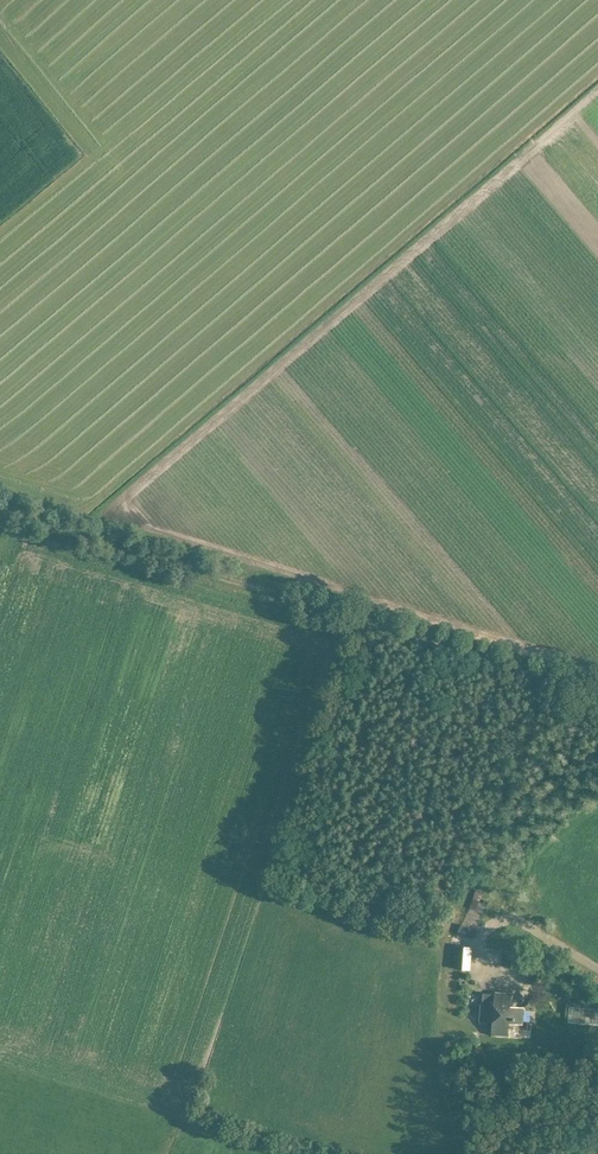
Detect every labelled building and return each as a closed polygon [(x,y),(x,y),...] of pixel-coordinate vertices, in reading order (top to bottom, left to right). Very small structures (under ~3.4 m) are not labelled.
[(457,946),(456,969),(470,970),(471,947),(457,946)] [(483,993),(482,1004),(481,1004),(480,1016),(479,1021),(493,1022),(491,1035),(509,1037),(509,1028),(514,1028),(514,1024),(523,1024),(523,1019),(524,1007),(515,1007),(511,1006),(511,1002),(512,993),(495,992),(495,994),(483,993)] [(568,1022),(597,1025),(597,1009),(569,1007),(568,1022)]
